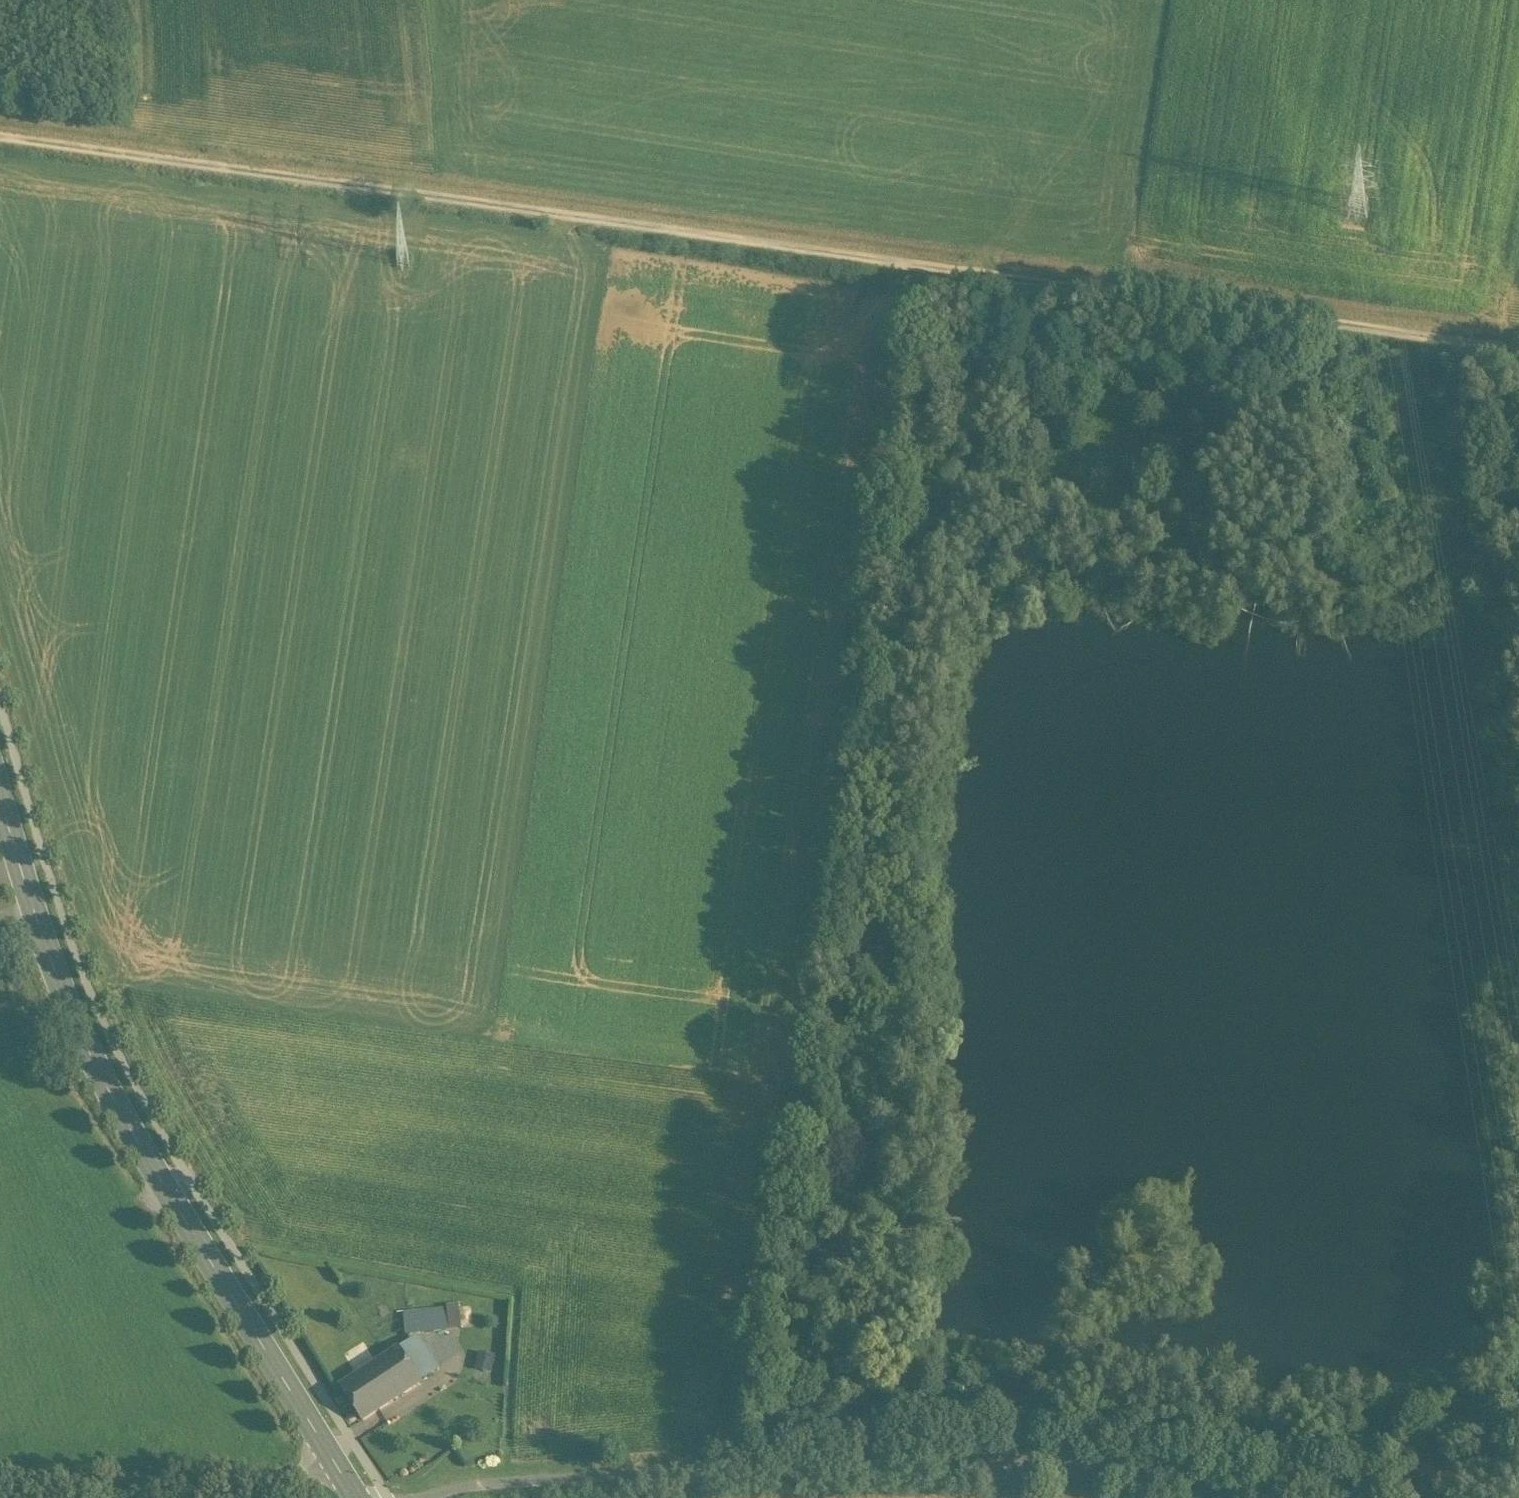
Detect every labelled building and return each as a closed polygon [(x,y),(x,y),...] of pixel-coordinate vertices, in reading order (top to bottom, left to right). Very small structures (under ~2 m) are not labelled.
[(443,1314),(406,1319),(408,1339),(447,1335),(443,1314)] [(417,1345),(401,1354),(416,1376),(421,1383),(437,1375),(417,1345)] [(399,1350),(368,1370),(390,1404),(421,1383),(416,1376),(401,1354),(399,1350)] [(368,1370),(341,1388),(363,1421),(390,1404),(368,1370)]
